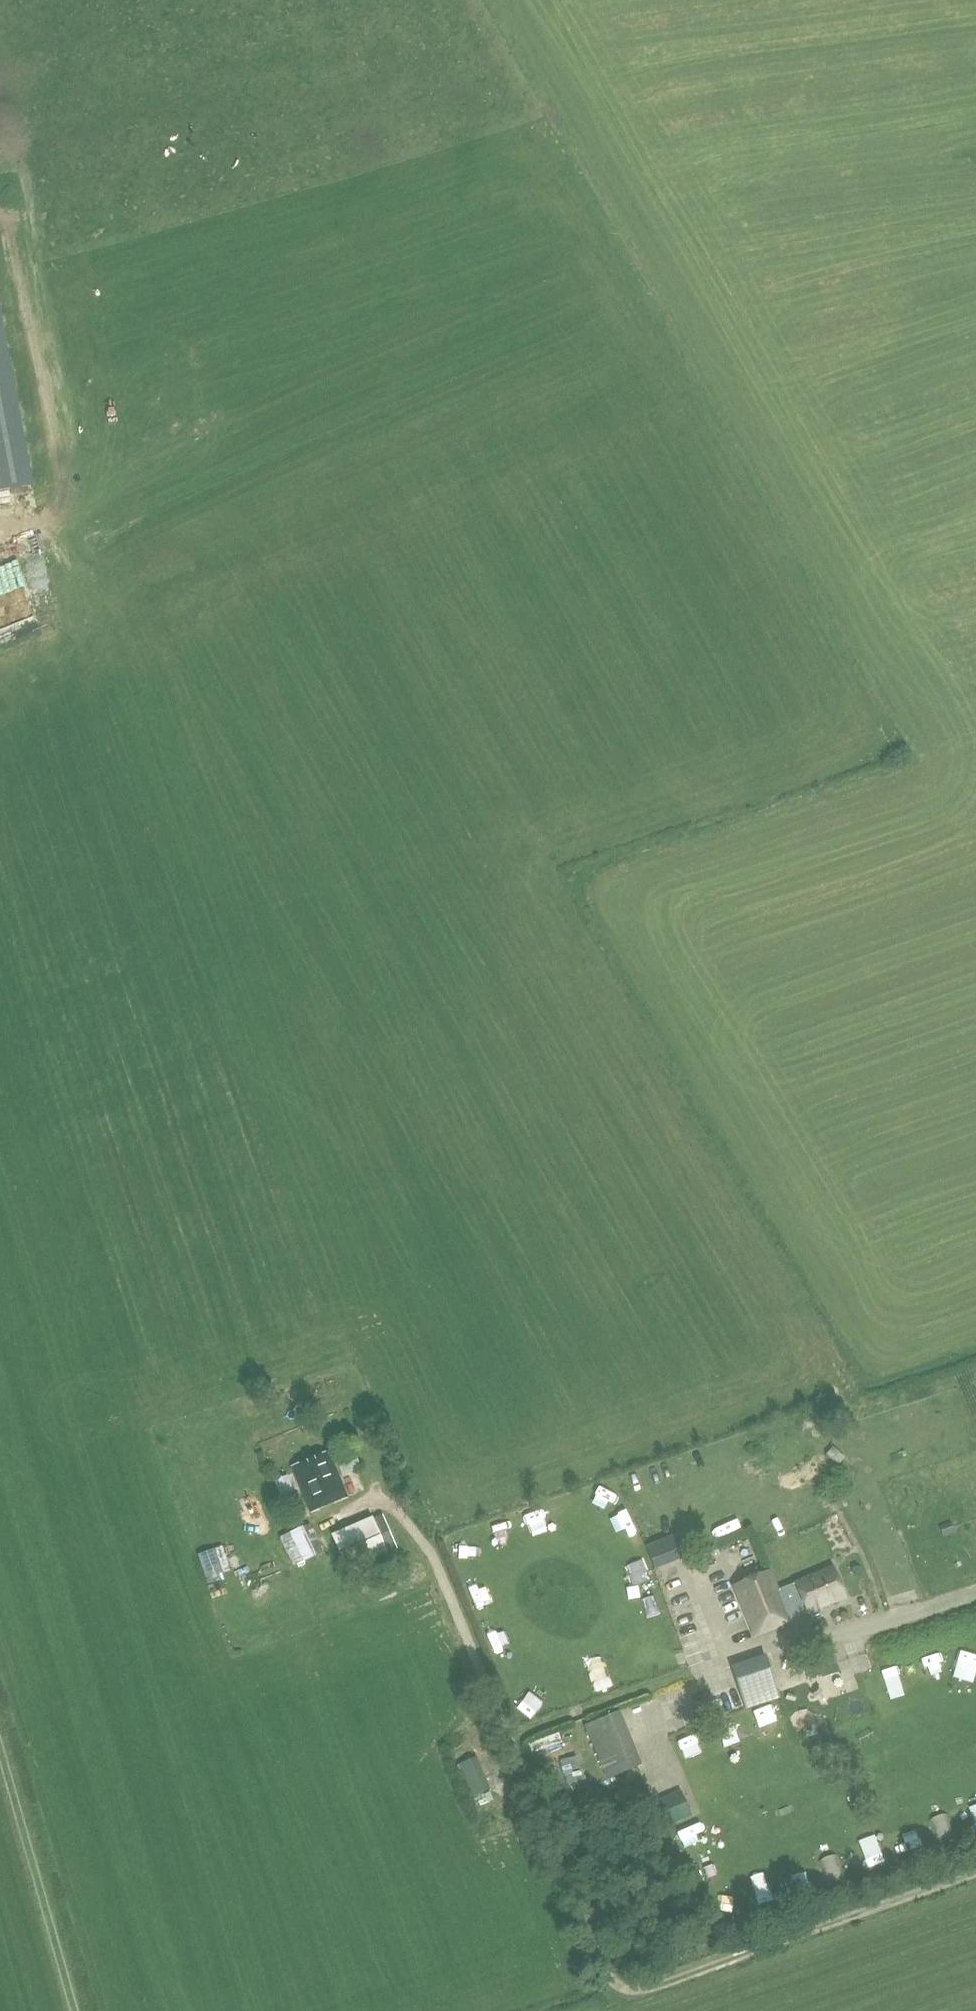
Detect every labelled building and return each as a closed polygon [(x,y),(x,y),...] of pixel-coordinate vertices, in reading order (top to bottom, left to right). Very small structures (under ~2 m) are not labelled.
[(10,363),(0,311),(0,365),(10,363)] [(347,1496),(330,1450),(292,1465),(310,1511),(347,1496)] [(295,1508),(289,1492),(271,1500),(277,1514),(295,1508)] [(530,1518),(537,1542),(551,1538),(544,1514),(530,1518)] [(345,1558),(382,1543),(373,1520),(336,1536),(345,1558)] [(325,1553),(312,1524),(294,1532),(307,1561),(325,1553)] [(671,1534),(650,1541),(658,1568),(672,1564),(668,1550),(676,1548),(671,1534)] [(263,1542),(266,1561),(293,1557),(290,1538),(263,1542)] [(225,1572),(217,1549),(199,1555),(207,1578),(225,1572)] [(777,1590),(769,1571),(735,1586),(753,1628),(787,1614),(790,1621),(846,1598),(833,1567),(777,1590)] [(824,1653),(836,1703),(867,1695),(864,1684),(860,1684),(852,1647),(824,1653)] [(750,1706),(785,1694),(774,1659),(739,1671),(750,1706)] [(591,1718),(609,1773),(642,1762),(624,1707),(591,1718)] [(765,1743),(782,1737),(772,1707),(755,1712),(765,1743)] [(734,1754),(752,1748),(742,1720),(724,1726),(734,1754)] [(533,1737),(537,1753),(575,1744),(572,1728),(533,1737)] [(578,1792),(596,1785),(583,1755),(565,1762),(578,1792)] [(483,1761),(467,1768),(478,1794),(495,1787),(483,1761)] [(668,1801),(673,1819),(694,1814),(690,1796),(668,1801)] [(953,1816),(959,1831),(975,1824),(975,1821),(971,1808),(953,1816)] [(928,1843),(945,1840),(941,1814),(923,1817),(928,1843)] [(907,1856),(899,1826),(886,1829),(894,1859),(907,1856)] [(693,1860),(718,1849),(710,1831),(685,1842),(693,1860)] [(836,1851),(816,1854),(821,1882),(841,1879),(836,1851)] [(796,1893),(808,1889),(802,1872),(791,1876),(796,1893)] [(763,1906),(776,1900),(769,1886),(756,1892),(763,1906)]
